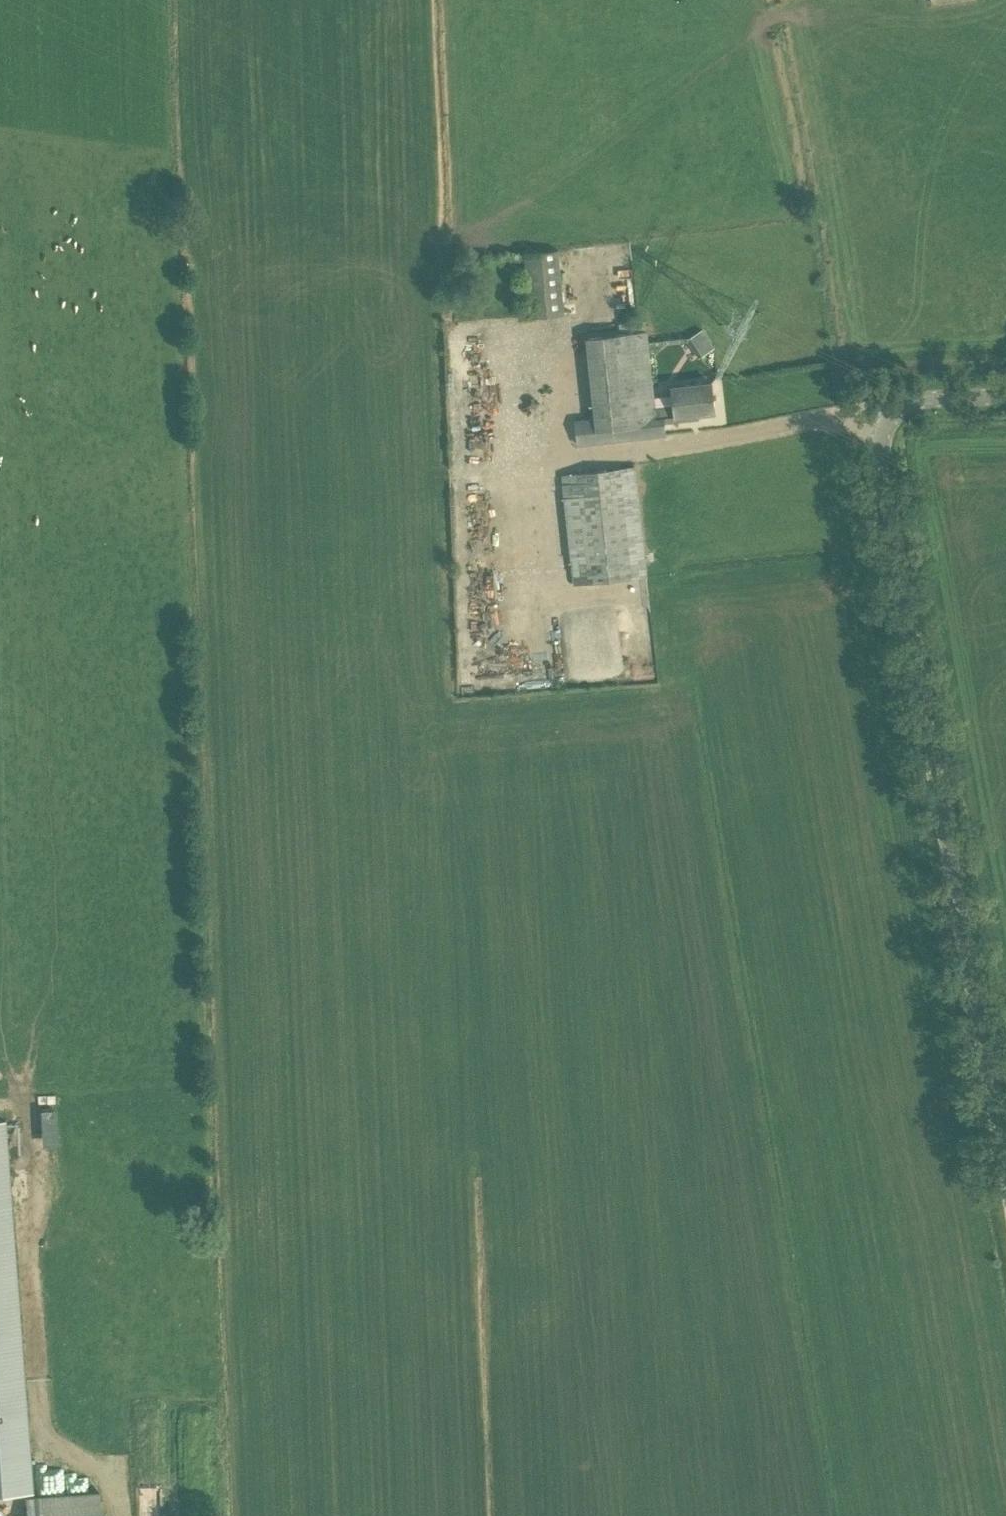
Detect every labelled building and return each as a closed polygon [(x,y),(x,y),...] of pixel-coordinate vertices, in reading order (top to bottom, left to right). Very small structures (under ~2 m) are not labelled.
[(556,250),(524,253),(531,317),(563,313),(556,250)] [(575,419),(578,444),(667,434),(666,422),(693,419),(692,414),(715,411),(711,380),(671,385),(674,408),(657,409),(648,330),(647,320),(619,323),(621,333),(586,337),(595,417),(575,419)] [(574,584),(646,576),(634,466),(562,474),(574,584)] [(0,1119),(0,1492),(33,1490),(7,1118),(0,1119)] [(25,1496),(27,1515),(101,1515),(99,1490),(25,1496)]
